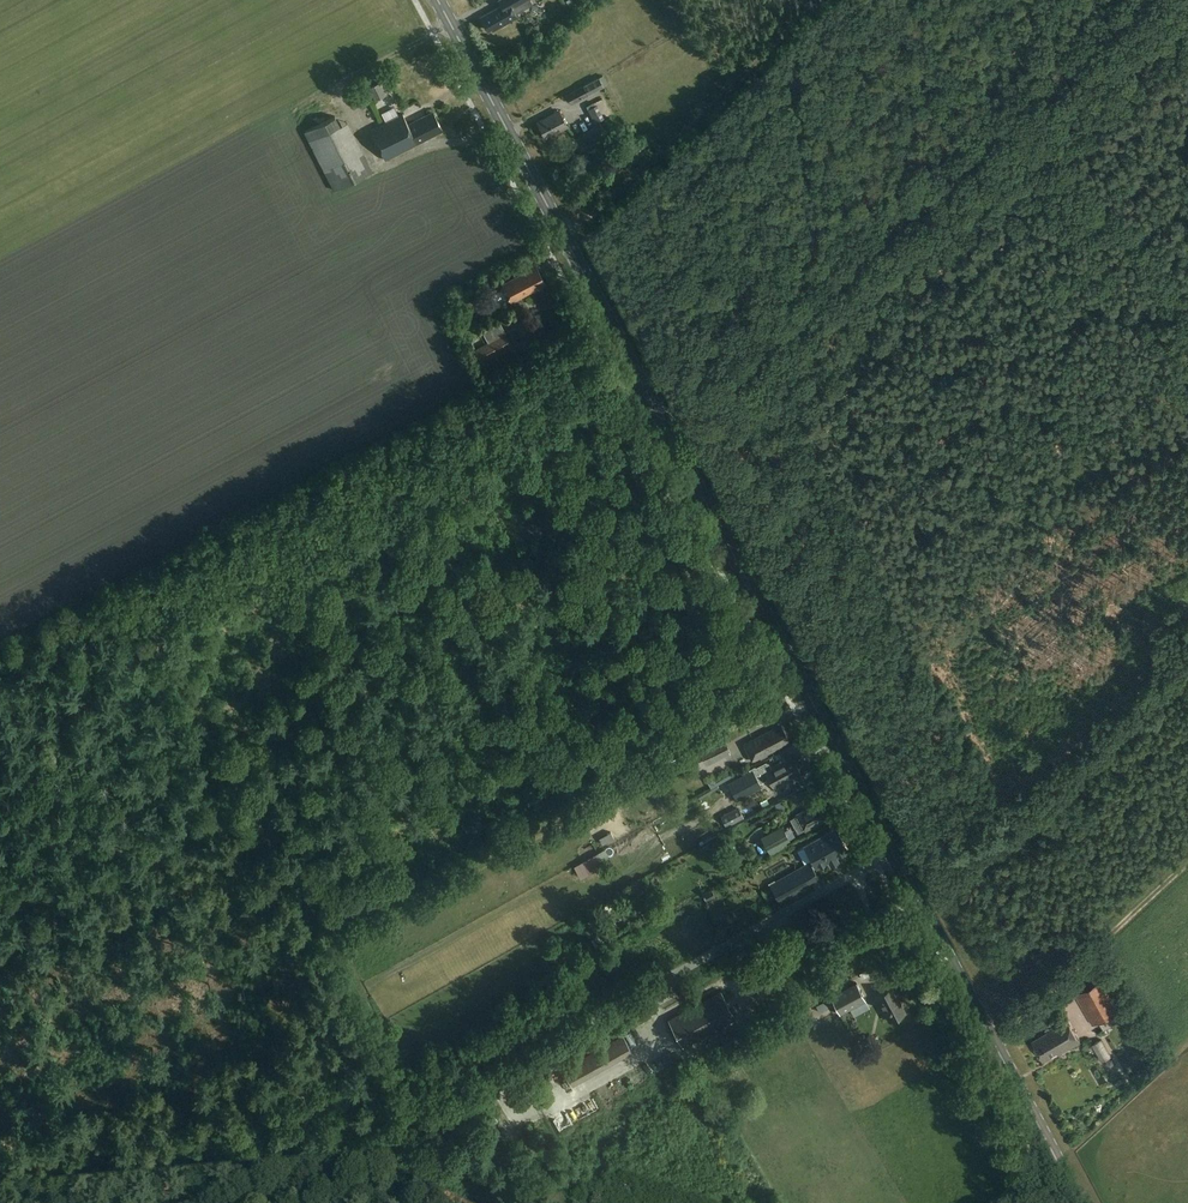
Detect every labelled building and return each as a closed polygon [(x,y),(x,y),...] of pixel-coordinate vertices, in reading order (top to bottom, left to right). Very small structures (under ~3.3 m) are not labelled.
[(501,5),(481,16),(488,28),(492,26),(493,28),(517,15),(515,12),(531,3),(529,0),(498,0),(501,5)] [(317,23),(330,16),(327,11),(314,17),(317,23)] [(604,86),(599,76),(567,94),(572,103),(604,86)] [(386,94),(380,82),(369,87),(374,100),(386,94)] [(567,124),(559,109),(537,120),(545,134),(547,133),(550,138),(557,134),(556,131),(567,124)] [(443,130),(433,111),(408,123),(403,113),(371,128),(386,159),(419,143),(418,142),(443,130)] [(373,171),(343,113),(305,132),(335,190),(373,171)] [(603,136),(596,125),(573,140),(581,151),(603,136)] [(538,270),(535,264),(523,271),(524,273),(503,284),(513,301),(536,287),(545,281),(539,270),(538,270)] [(519,355),(499,322),(482,332),(488,342),(475,350),(482,362),(494,355),(501,366),(519,355)] [(750,728),(771,717),(768,711),(747,722),(750,728)] [(728,731),(731,737),(749,730),(746,723),(728,731)] [(779,729),(778,726),(744,744),(753,761),(790,741),(782,727),(779,729)] [(720,735),(698,746),(707,765),(730,754),(720,735)] [(676,768),(699,758),(695,749),(672,758),(676,768)] [(801,772),(792,756),(771,768),(770,766),(769,766),(767,762),(756,767),(756,766),(729,780),(735,791),(761,777),(762,780),(768,777),(774,788),(784,783),(783,782),(801,772)] [(672,813),(681,809),(678,802),(669,807),(672,813)] [(820,805),(818,802),(797,814),(806,831),(830,817),(823,803),(820,805)] [(744,817),(738,806),(721,815),(727,826),(744,817)] [(795,837),(788,824),(762,840),(764,842),(771,855),(785,847),(783,843),(795,837)] [(848,849),(837,828),(805,846),(817,866),(829,860),(831,864),(838,860),(836,856),(848,849)] [(604,849),(597,853),(579,862),(584,872),(591,869),(592,871),(604,866),(601,862),(609,858),(604,849)] [(810,861),(771,883),(780,900),(820,878),(810,861)] [(790,956),(784,946),(773,953),(780,963),(790,956)] [(868,975),(880,971),(878,967),(867,971),(868,975)] [(1134,1011),(1111,972),(1075,993),(1093,1024),(1099,1020),(1104,1029),(1134,1011)] [(856,983),(833,996),(842,1013),(865,1000),(856,983)] [(906,1011),(892,986),(876,995),(889,1020),(906,1011)] [(735,1018),(720,990),(668,1019),(683,1046),(735,1018)] [(1080,1041),(1067,1018),(1046,1030),(1047,1031),(1032,1040),(1044,1060),(1058,1051),(1060,1053),(1080,1041)] [(632,1051),(623,1035),(564,1069),(573,1085),(632,1051)] [(1112,1055),(1102,1038),(1093,1044),(1103,1061),(1112,1055)]
